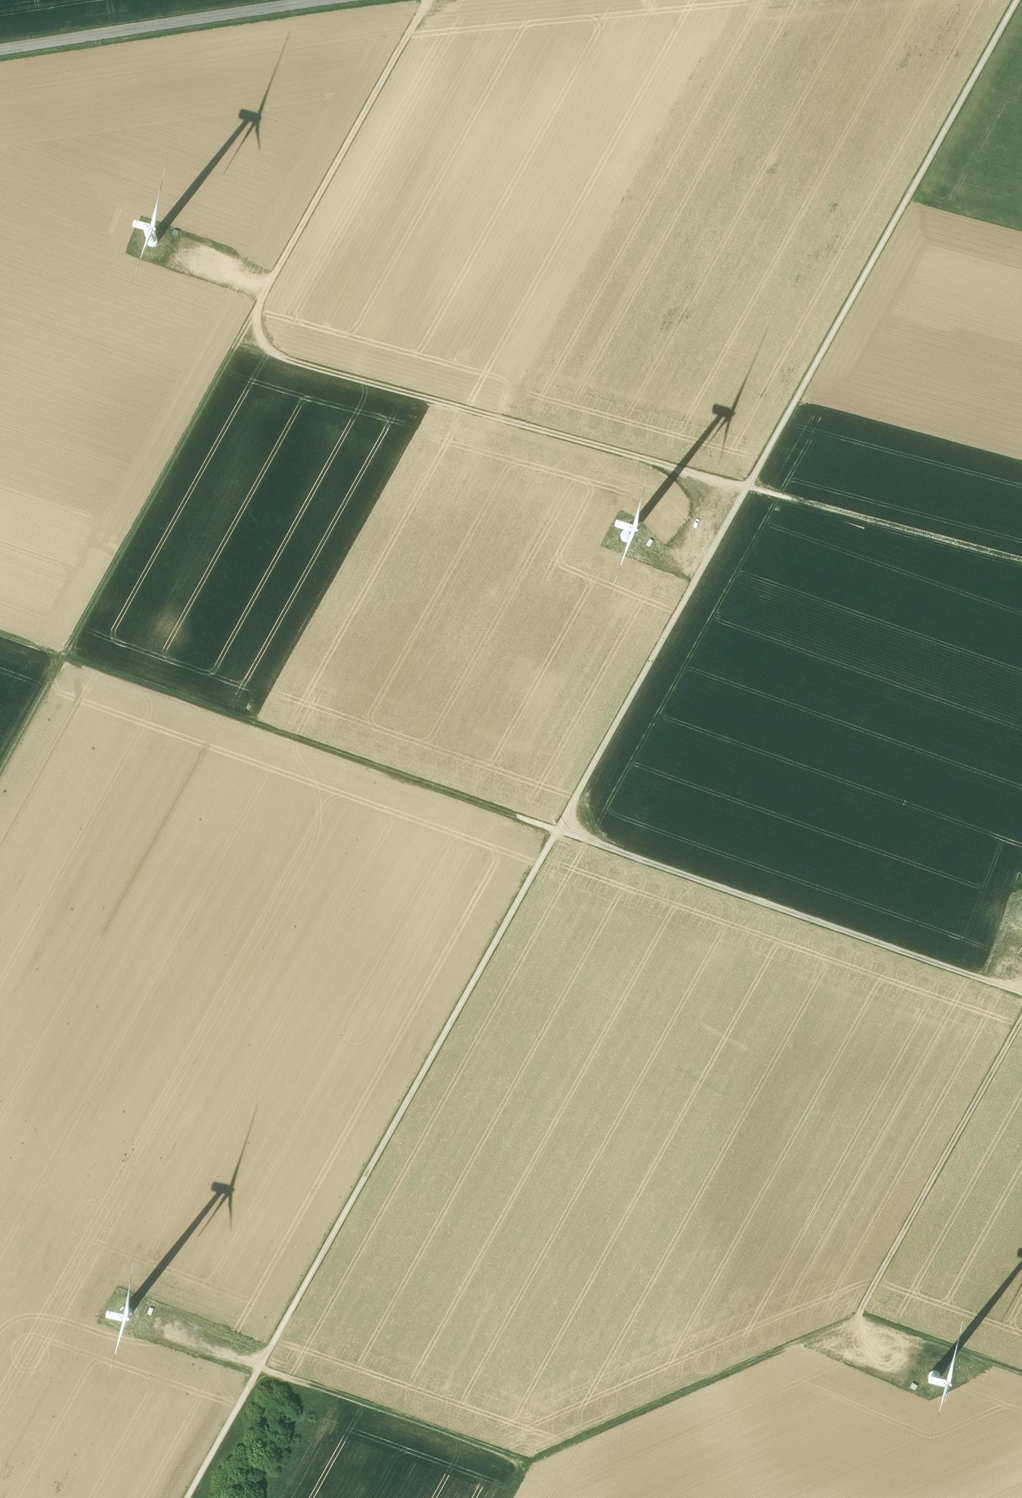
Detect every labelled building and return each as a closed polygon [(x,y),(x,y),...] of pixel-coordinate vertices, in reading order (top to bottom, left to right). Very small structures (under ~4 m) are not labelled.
[(173,229),(171,236),(177,238),(179,231),(173,229)] [(649,539),(645,545),(649,548),(653,541),(649,539)]
